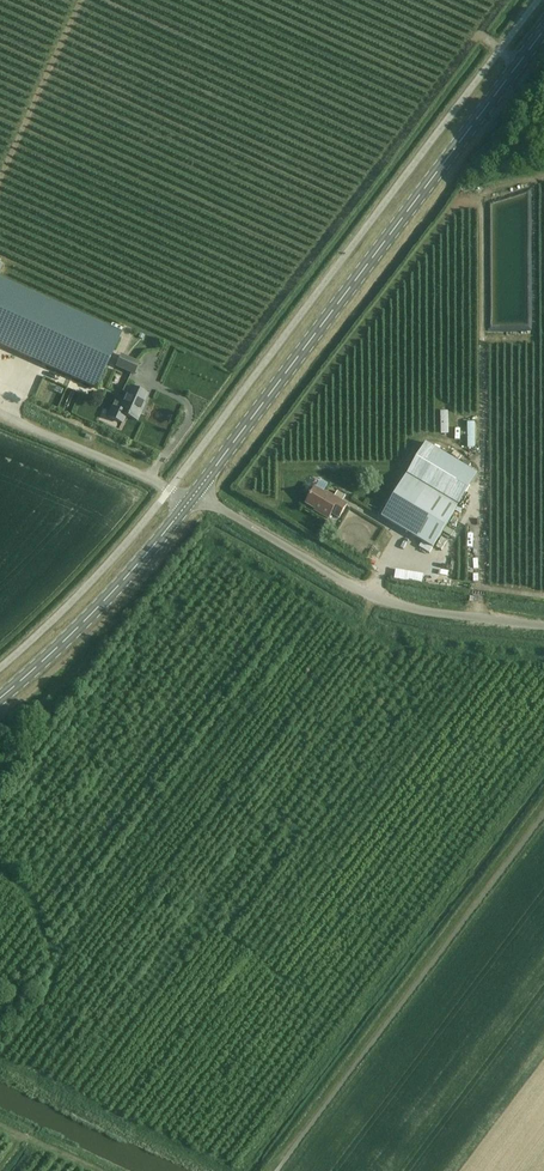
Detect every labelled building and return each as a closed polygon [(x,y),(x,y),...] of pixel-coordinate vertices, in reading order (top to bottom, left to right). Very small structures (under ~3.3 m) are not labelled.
[(96,388),(121,334),(11,285),(0,279),(0,345),(96,388)] [(121,354),(115,367),(134,376),(139,363),(121,354)] [(126,416),(137,421),(142,410),(141,410),(147,395),(130,387),(129,388),(125,386),(122,392),(127,394),(122,404),(115,400),(107,417),(123,424),(126,416)] [(440,408),(440,431),(448,431),(448,408),(440,408)] [(466,420),(451,420),(452,436),(466,436),(466,420)] [(433,548),(458,506),(477,474),(426,443),(382,517),(433,548)] [(339,518),(347,504),(342,501),(337,499),(327,492),(326,494),(316,488),(306,504),(321,512),(320,514),(329,519),(332,514),(339,518)] [(345,496),(337,491),(334,497),(337,499),(342,501),(345,496)] [(417,546),(427,552),(431,546),(420,540),(417,546)] [(410,579),(412,570),(397,566),(394,575),(410,579)]
